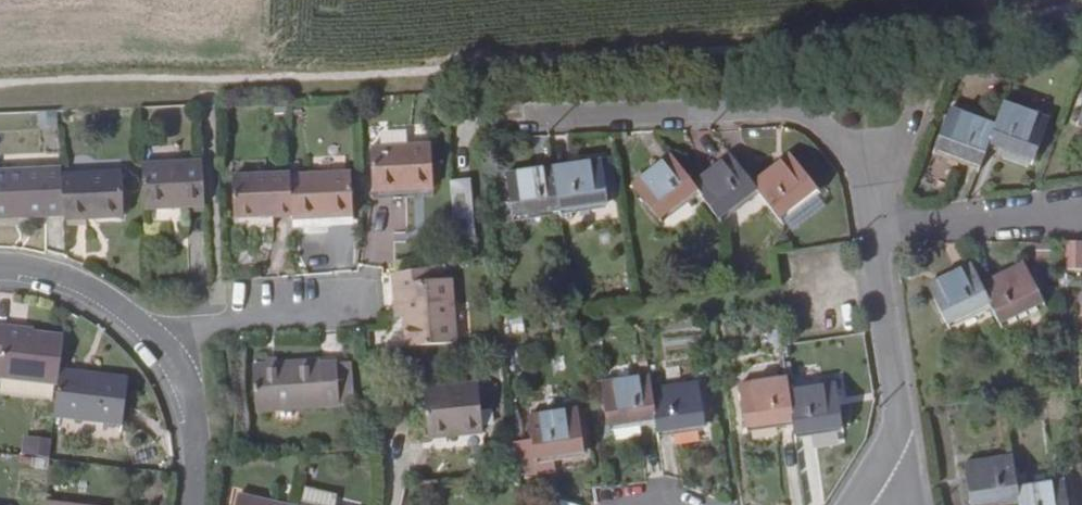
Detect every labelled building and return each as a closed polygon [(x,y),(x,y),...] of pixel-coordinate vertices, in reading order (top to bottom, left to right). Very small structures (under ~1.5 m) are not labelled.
[(1003,103),(993,126),(987,143),(1033,160),(1047,119),(1003,103)] [(934,150),(978,167),(987,143),(993,126),(950,110),(934,150)] [(429,187),(427,141),(368,145),(371,189),(429,187)] [(717,219),(754,190),(750,185),(729,156),(690,185),(696,192),(717,219)] [(788,156),(750,185),(754,190),(776,218),(813,189),(788,156)] [(690,185),(669,157),(631,186),(658,221),(696,192),(690,185)] [(199,159),(139,162),(141,208),(202,206),(199,159)] [(599,161),(552,168),(558,211),(606,204),(599,161)] [(59,212),(58,174),(57,167),(0,169),(0,214),(59,212)] [(511,218),(558,211),(552,168),(505,175),(511,218)] [(469,169),(448,170),(451,228),(472,227),(469,169)] [(59,212),(60,219),(117,216),(116,171),(58,174),(59,212)] [(287,175),(287,172),(230,174),(232,218),(289,215),(287,175)] [(289,215),(289,219),(350,215),(348,172),(287,175),(289,215)] [(351,270),(352,230),(331,229),(330,269),(351,270)] [(1066,270),(1081,270),(1081,267),(1081,243),(1065,243),(1066,270)] [(945,324),(988,304),(979,285),(969,265),(927,286),(945,324)] [(1022,265),(979,285),(988,304),(998,324),(1040,304),(1022,265)] [(403,297),(404,315),(407,348),(456,344),(451,280),(429,281),(428,268),(393,275),(394,298),(403,297)] [(396,315),(404,315),(403,297),(394,298),(396,315)] [(35,334),(34,336),(5,332),(6,326),(0,325),(0,376),(58,383),(59,371),(63,337),(35,334)] [(34,336),(35,334),(35,329),(6,326),(5,332),(34,336)] [(259,412),(342,406),(340,364),(324,364),(324,361),(256,367),(259,412)] [(352,363),(340,364),(342,406),(355,406),(352,363)] [(58,383),(53,417),(121,425),(126,378),(59,371),(58,383)] [(607,426),(654,419),(650,390),(648,378),(600,384),(607,426)] [(788,391),(786,379),(738,385),(744,428),(792,422),(788,391)] [(697,384),(650,390),(654,419),(656,433),(703,426),(697,384)] [(834,384),(788,391),(792,422),(793,433),(840,427),(834,384)] [(428,391),(431,438),(484,435),(481,387),(428,391)] [(528,417),(534,459),(535,465),(552,462),(550,457),(581,452),(575,410),(528,417)] [(23,437),(23,456),(49,457),(50,438),(23,437)] [(1017,499),(1016,489),(1011,457),(963,464),(970,504),(978,504),(1017,499)] [(1018,504),(1066,504),(1063,482),(1016,489),(1017,499),(1018,504)] [(240,497),(238,504),(272,504),(240,497)]
